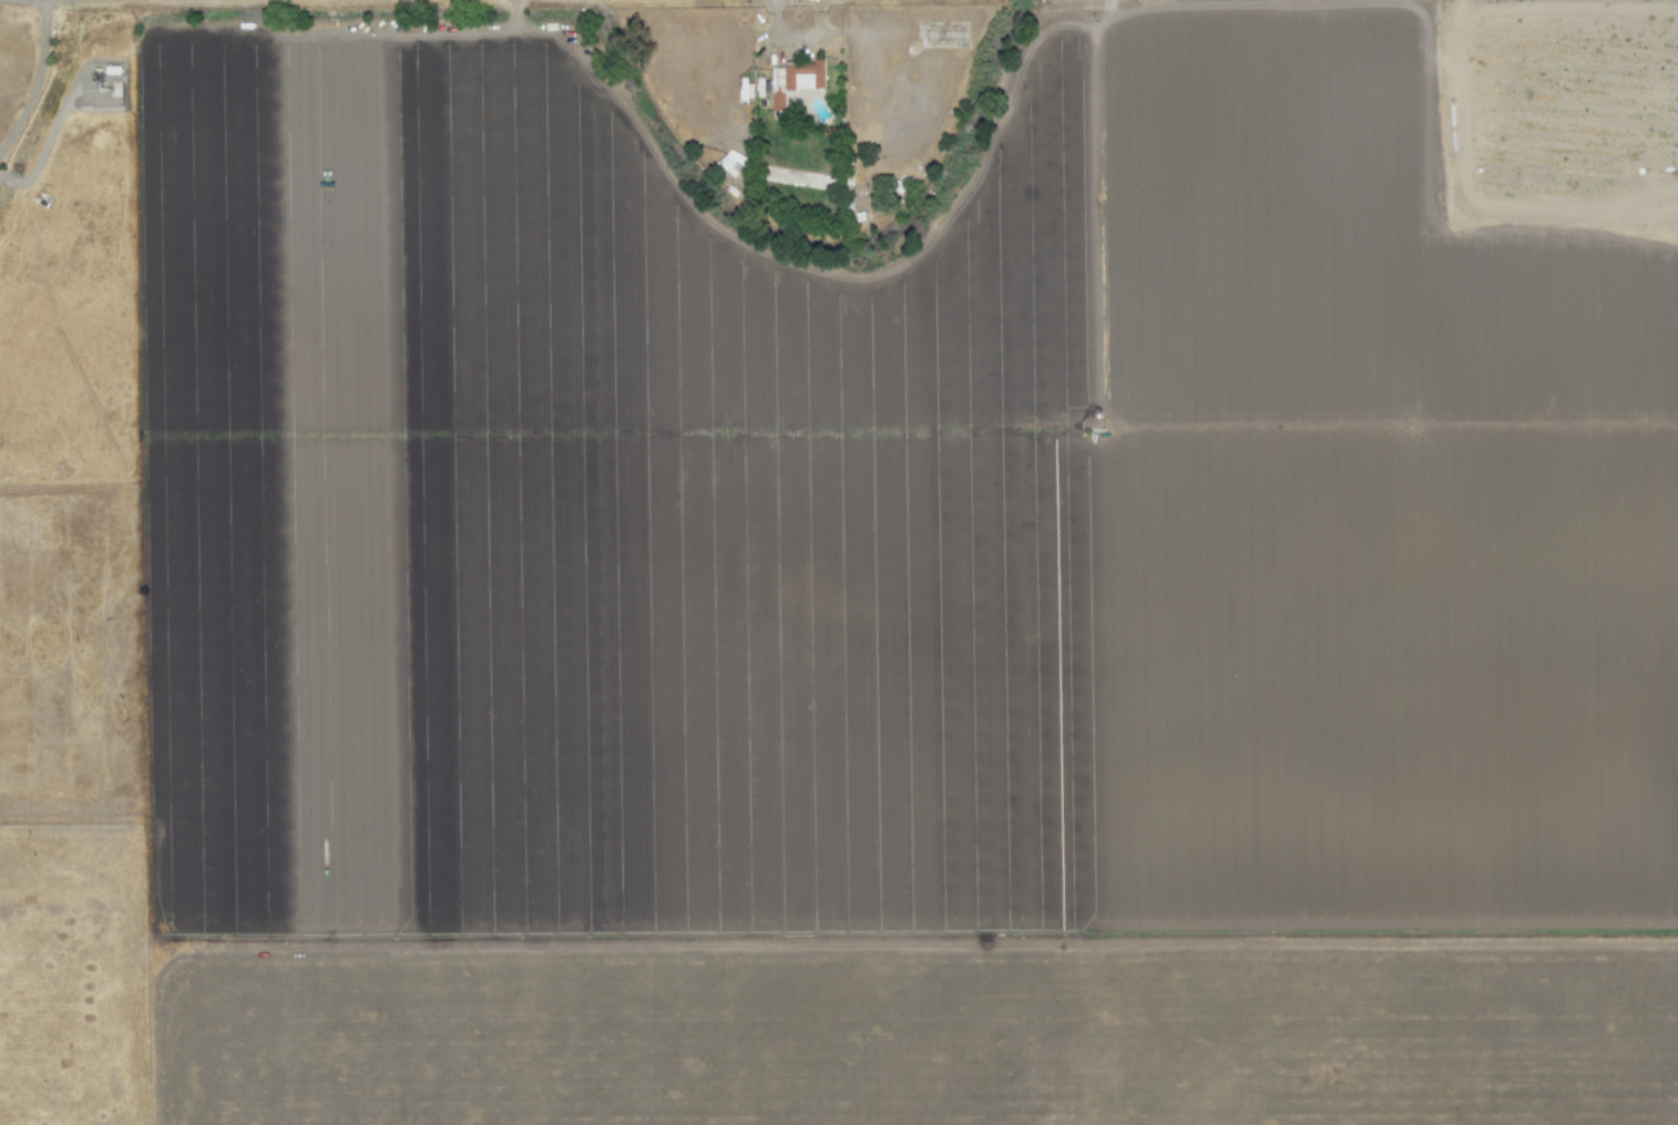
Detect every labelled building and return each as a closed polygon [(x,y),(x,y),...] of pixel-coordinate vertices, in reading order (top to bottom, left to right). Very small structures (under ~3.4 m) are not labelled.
[(827,57),(827,88),(816,88),(816,86),(798,86),(799,93),(787,93),(788,111),(775,110),(776,67),(788,67),(788,64),(817,64),(817,57),(827,57)] [(732,177),(746,161),(729,148),(716,165),(732,177)]
